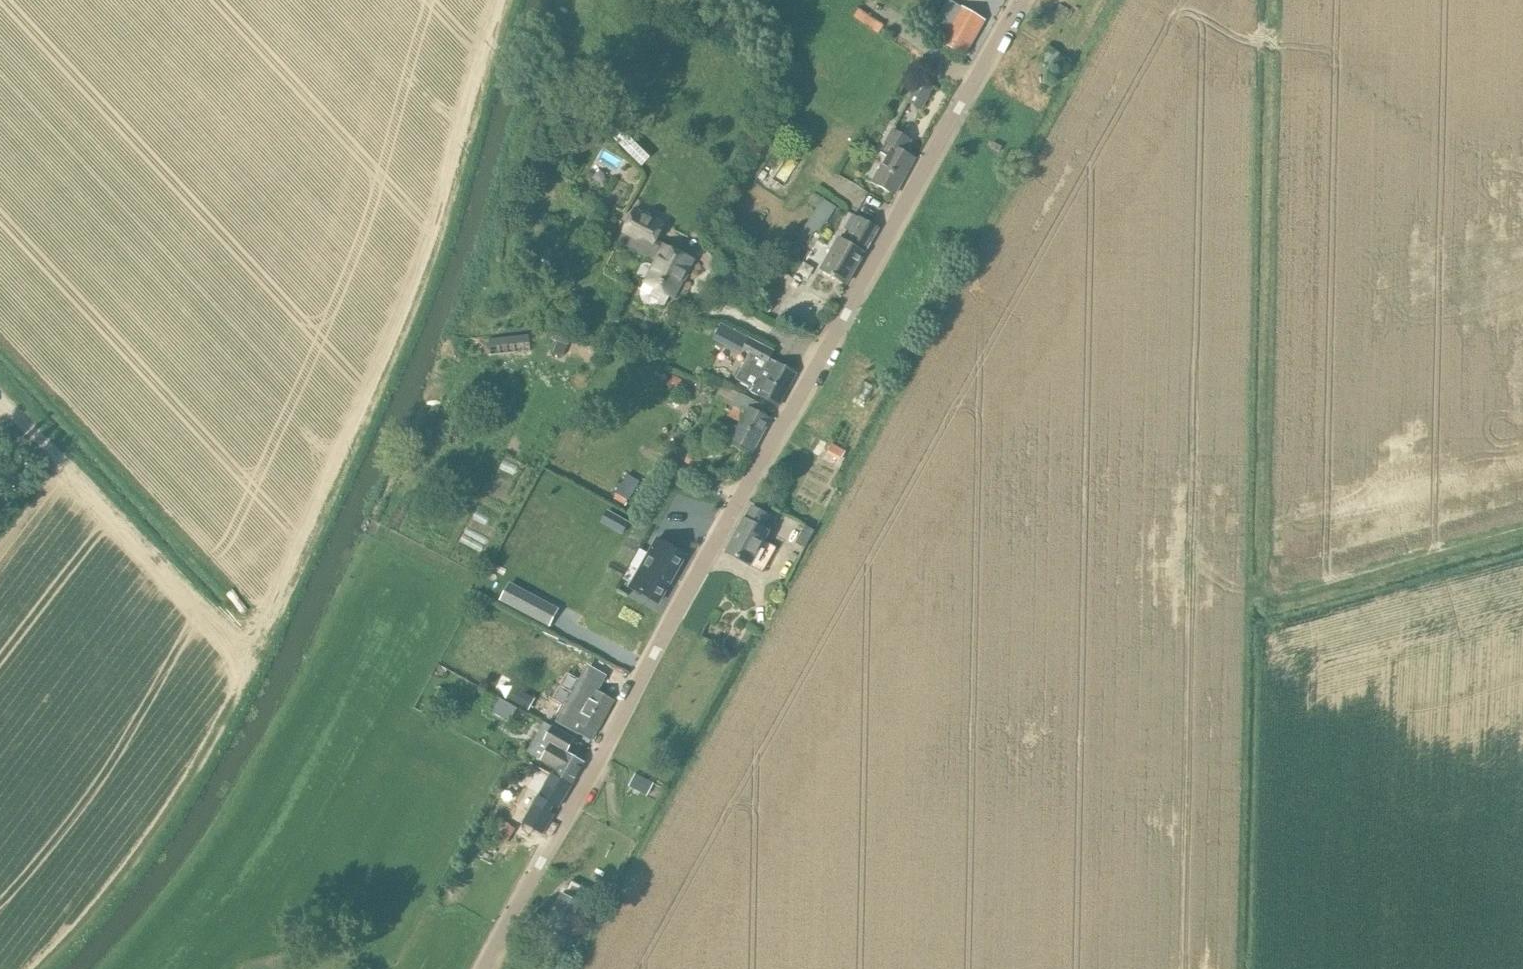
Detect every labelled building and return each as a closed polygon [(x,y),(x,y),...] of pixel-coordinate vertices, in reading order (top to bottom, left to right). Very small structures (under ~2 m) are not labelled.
[(959,0),(975,10),(981,0),(959,0)] [(962,8),(942,43),(966,56),(986,20),(963,7),(962,8)] [(910,103),(923,110),(935,88),(923,81),(910,103)] [(789,126),(783,135),(792,140),(797,132),(789,126)] [(599,127),(588,134),(596,146),(607,139),(599,127)] [(872,182),(877,185),(895,194),(915,159),(901,151),(908,140),(910,141),(911,140),(894,131),(881,155),(885,158),(872,182)] [(993,142),(989,148),(999,153),(1002,147),(993,142)] [(778,144),(775,150),(781,154),(785,148),(778,144)] [(768,163),(758,177),(763,180),(768,172),(769,172),(773,166),(768,163)] [(812,219),(800,241),(807,245),(812,248),(826,227),(839,207),(825,197),(814,191),(808,202),(819,208),(814,216),(812,219)] [(619,243),(655,260),(652,266),(647,264),(643,265),(638,274),(639,279),(644,282),(643,283),(674,299),(694,260),(664,244),(658,241),(667,222),(636,207),(619,243)] [(839,238),(831,252),(821,269),(846,284),(864,253),(858,249),(864,239),(870,242),(878,228),(860,218),(846,242),(839,238)] [(745,220),(736,233),(752,244),(761,231),(745,220)] [(506,263),(503,268),(512,273),(515,268),(506,263)] [(768,302),(764,309),(770,312),(774,305),(768,302)] [(749,353),(736,379),(761,393),(759,396),(778,407),(796,373),(770,359),(774,352),(732,330),(728,338),(745,347),(744,350),(749,353)] [(555,332),(552,340),(557,342),(553,353),(564,357),(572,338),(555,332)] [(607,350),(602,360),(610,364),(615,354),(607,350)] [(672,374),(666,385),(676,390),(682,379),(672,374)] [(765,406),(748,397),(741,393),(741,394),(724,385),(717,398),(746,414),(731,441),(753,452),(771,419),(761,414),(765,406)] [(789,472),(792,474),(798,478),(812,452),(837,467),(846,451),(818,435),(818,436),(816,435),(811,432),(803,448),(801,451),(789,472)] [(733,468),(723,472),(726,481),(736,477),(733,468)] [(617,493),(614,498),(625,504),(628,499),(629,500),(640,481),(626,474),(616,492),(617,493)] [(769,516),(763,513),(752,507),(727,552),(764,572),(777,548),(762,539),(769,526),(764,524),(769,516)] [(813,507),(808,516),(817,521),(822,512),(813,507)] [(620,517),(613,529),(622,534),(629,522),(620,517)] [(805,525),(796,543),(805,548),(814,530),(805,525)] [(655,577),(651,575),(649,574),(638,593),(650,600),(659,585),(673,593),(689,565),(668,553),(655,577)] [(558,609),(522,589),(513,605),(550,625),(558,609)] [(583,658),(576,672),(591,680),(598,666),(583,658)] [(495,685),(492,691),(501,696),(505,690),(495,685)] [(512,686),(506,697),(529,710),(535,698),(512,686)] [(579,734),(592,741),(614,701),(596,691),(588,706),(588,707),(572,698),(563,714),(583,725),(579,734)] [(499,700),(492,712),(503,719),(510,707),(499,700)] [(545,740),(553,744),(544,760),(557,768),(555,773),(572,783),(584,763),(566,752),(574,739),(553,726),(545,740)] [(540,797),(525,823),(526,823),(530,825),(543,833),(554,815),(544,809),(548,802),(558,808),(572,783),(555,773),(540,797)] [(633,774),(627,785),(639,791),(645,780),(633,774)] [(516,785),(509,795),(523,804),(530,794),(516,785)] [(517,829),(505,822),(497,837),(509,843),(517,829)] [(561,893),(546,922),(567,933),(583,903),(586,905),(593,892),(571,880),(564,895),(561,893)] [(557,949),(567,954),(574,941),(563,936),(557,949)]
